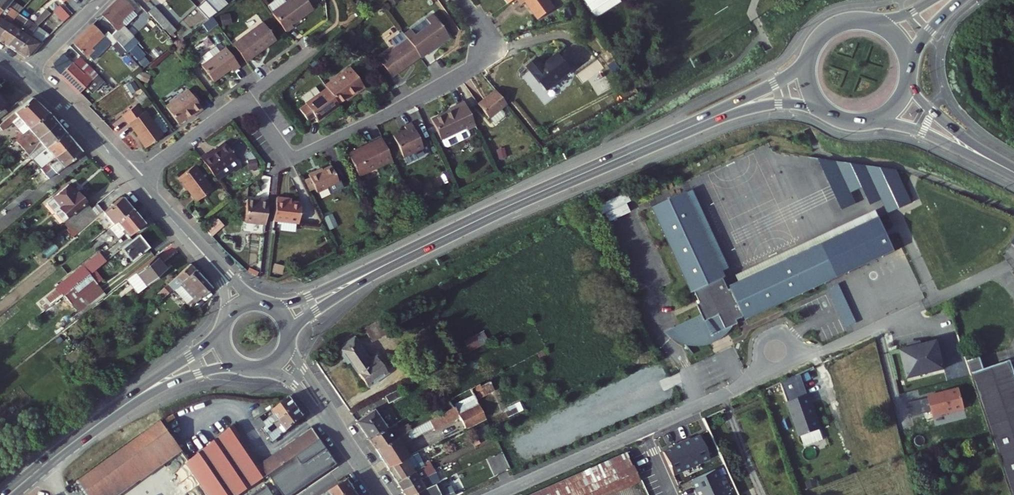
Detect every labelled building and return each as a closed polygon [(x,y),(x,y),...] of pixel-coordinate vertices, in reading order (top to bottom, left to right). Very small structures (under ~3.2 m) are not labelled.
[(3,11),(7,6),(11,1),(12,0),(0,0),(0,9),(3,11)] [(124,0),(117,0),(101,15),(115,30),(123,24),(120,20),(132,9),(124,0)] [(216,15),(227,7),(220,0),(204,0),(203,1),(216,15)] [(272,13),(287,33),(294,28),(292,25),(313,9),(306,0),(290,0),(284,4),(281,0),(277,0),(267,7),(272,13)] [(548,0),(518,0),(523,6),(527,3),(539,20),(555,9),(548,0)] [(618,0),(596,0),(615,26),(629,15),(618,0)] [(11,1),(7,6),(18,13),(23,9),(11,1)] [(208,20),(216,15),(203,1),(196,8),(208,20)] [(18,13),(7,6),(3,11),(0,14),(0,34),(18,13)] [(60,6),(53,12),(63,22),(70,16),(60,6)] [(166,20),(153,7),(148,12),(160,25),(166,20)] [(33,23),(29,21),(5,45),(15,52),(36,27),(49,16),(50,14),(47,11),(33,23)] [(29,21),(18,13),(0,34),(0,42),(5,45),(29,21)] [(222,16),(223,26),(232,25),(231,15),(222,16)] [(433,17),(405,36),(407,40),(420,58),(421,59),(449,40),(433,17)] [(169,24),(166,20),(160,25),(163,29),(169,24)] [(280,38),(267,20),(233,44),(246,63),(280,38)] [(109,45),(91,25),(72,43),(87,59),(89,57),(92,61),(109,45)] [(176,31),(170,25),(166,29),(171,35),(176,31)] [(42,42),(49,35),(36,27),(15,52),(25,58),(29,57),(42,42)] [(124,52),(110,37),(108,39),(113,45),(112,47),(120,56),(124,52)] [(420,58),(407,40),(377,61),(390,79),(420,58)] [(240,68),(226,49),(221,53),(216,47),(202,57),(207,63),(201,67),(213,83),(231,70),(233,73),(240,68)] [(528,66),(547,90),(572,70),(559,54),(549,62),(550,64),(545,68),(538,58),(528,66)] [(72,63),(71,62),(60,73),(79,93),(86,86),(87,88),(100,76),(79,56),(72,63)] [(351,69),(326,86),(327,88),(338,104),(356,91),(358,93),(364,88),(351,69)] [(93,93),(105,81),(100,76),(87,88),(93,93)] [(338,104),(327,88),(319,94),(314,87),(300,98),(305,105),(299,109),(307,121),(314,117),(317,122),(339,106),(338,104)] [(507,104),(496,90),(479,104),(495,123),(505,116),(505,113),(501,108),(507,104)] [(203,111),(189,92),(167,108),(179,125),(192,116),(194,118),(203,111)] [(3,101),(0,97),(0,119),(10,110),(3,103),(3,101)] [(32,98),(0,125),(0,128),(3,131),(19,118),(30,128),(48,112),(32,98)] [(449,109),(450,112),(431,120),(440,140),(465,128),(467,130),(475,126),(464,102),(449,109)] [(163,137),(145,112),(142,114),(136,105),(121,116),(127,124),(128,124),(146,149),(163,137)] [(56,122),(48,112),(30,128),(16,139),(25,149),(56,122)] [(45,147),(64,131),(56,122),(25,149),(32,159),(45,147)] [(403,127),(404,130),(391,137),(401,157),(422,148),(411,123),(403,127)] [(41,169),(73,142),(64,131),(45,147),(49,151),(36,163),(41,169)] [(392,161),(381,138),(347,154),(358,176),(392,161)] [(82,152),(73,142),(41,169),(50,180),(82,152)] [(207,153),(200,158),(213,175),(217,173),(220,177),(231,168),(235,170),(239,167),(239,162),(223,142),(208,154),(207,153)] [(822,229),(785,149),(775,154),(811,233),(822,229)] [(901,171),(820,158),(845,210),(858,205),(853,193),(866,188),(873,205),(885,200),(891,213),(914,202),(901,171)] [(210,191),(192,166),(175,178),(194,202),(210,191)] [(317,172),(316,171),(307,175),(316,193),(338,183),(333,174),(335,173),(331,166),(317,172)] [(79,192),(77,193),(70,185),(47,203),(63,222),(68,218),(73,225),(79,220),(92,209),(86,202),(87,202),(79,192)] [(689,194),(655,210),(694,295),(696,293),(701,305),(699,306),(704,317),(674,330),(687,346),(714,345),(710,337),(727,329),(728,331),(740,325),(738,322),(746,318),(747,322),(896,253),(880,219),(732,288),(733,290),(730,291),(725,280),(728,279),(689,194)] [(123,197),(103,214),(112,226),(133,209),(123,197)] [(261,197),(260,201),(248,199),(245,223),(266,225),(269,198),(261,197)] [(286,202),(286,200),(277,198),(274,222),(299,225),(302,205),(286,202)] [(92,209),(98,216),(104,210),(99,204),(92,209)] [(79,220),(73,225),(79,232),(98,216),(92,209),(79,220)] [(128,236),(144,223),(133,209),(112,226),(118,234),(123,230),(128,236)] [(201,215),(196,210),(192,213),(197,219),(201,215)] [(149,248),(139,236),(122,249),(132,261),(149,248)] [(104,263),(97,255),(56,288),(62,296),(89,276),(104,263)] [(167,271),(156,256),(126,279),(138,294),(167,271)] [(196,269),(190,263),(169,282),(173,288),(181,281),(196,269)] [(184,314),(213,288),(196,269),(181,281),(195,297),(189,302),(180,310),(184,314)] [(104,294),(89,276),(62,296),(50,306),(59,317),(71,308),(77,315),(104,294)] [(195,297),(181,281),(173,288),(176,291),(178,290),(189,302),(195,297)] [(841,284),(831,289),(848,327),(858,322),(841,284)] [(176,291),(173,288),(166,294),(169,298),(176,291)] [(446,301),(440,292),(429,298),(433,308),(446,301)] [(104,294),(77,315),(78,317),(105,296),(104,294)] [(383,321),(391,334),(396,332),(388,318),(383,321)] [(391,334),(383,321),(370,328),(376,342),(391,334)] [(351,345),(350,343),(341,348),(368,386),(371,384),(370,383),(387,372),(387,373),(390,371),(380,358),(377,359),(378,361),(371,365),(355,343),(351,345)] [(940,343),(926,347),(925,343),(911,347),(912,351),(904,353),(911,381),(947,372),(940,343)] [(969,362),(973,374),(986,370),(982,357),(969,362)] [(1013,494),(1013,366),(1012,361),(986,370),(973,374),(1013,494)] [(474,389),(479,400),(499,389),(494,381),(485,386),(484,383),(474,389)] [(450,401),(454,408),(413,430),(378,448),(391,466),(411,456),(415,454),(406,443),(436,428),(438,431),(463,418),(468,428),(489,418),(479,400),(474,389),(450,401)] [(936,419),(968,411),(963,391),(931,399),(932,400),(924,402),(928,416),(935,414),(936,419)] [(281,419),(299,406),(293,397),(274,411),(277,415),(267,423),(262,417),(258,420),(266,430),(270,427),(281,419)] [(818,420),(811,397),(790,404),(803,439),(823,432),(819,420),(818,420)] [(915,419),(928,416),(924,402),(912,405),(915,419)] [(276,442),(307,417),(299,406),(281,419),(284,424),(273,431),(270,427),(266,430),(276,442)] [(358,421),(371,438),(389,428),(377,410),(358,421)] [(163,420),(82,480),(94,494),(125,494),(185,450),(163,420)] [(402,431),(394,435),(389,428),(371,438),(375,444),(378,448),(413,430),(409,423),(400,427),(402,431)] [(827,442),(823,432),(803,439),(807,449),(827,442)] [(702,463),(712,459),(701,436),(692,440),(691,438),(682,442),(693,466),(702,462),(702,463)] [(322,440),(242,494),(291,494),(333,466),(338,462),(322,440)] [(693,466),(682,442),(674,446),(675,448),(665,453),(676,475),(685,471),(685,470),(693,466)] [(630,453),(555,485),(561,494),(608,494),(643,480),(630,453)] [(396,473),(415,464),(411,456),(391,466),(396,473)] [(418,472),(415,464),(396,473),(400,481),(418,472)] [(717,469),(694,480),(698,489),(696,490),(699,494),(708,494),(724,487),(720,479),(722,478),(717,469)] [(424,479),(420,471),(418,472),(400,481),(405,489),(424,479)] [(435,480),(432,475),(424,479),(405,489),(408,494),(412,494),(444,480),(442,477),(435,480)] [(451,476),(444,480),(412,494),(434,494),(455,484),(451,476)] [(350,479),(326,494),(349,494),(357,489),(350,479)] [(533,494),(561,494),(555,485),(533,494)]
